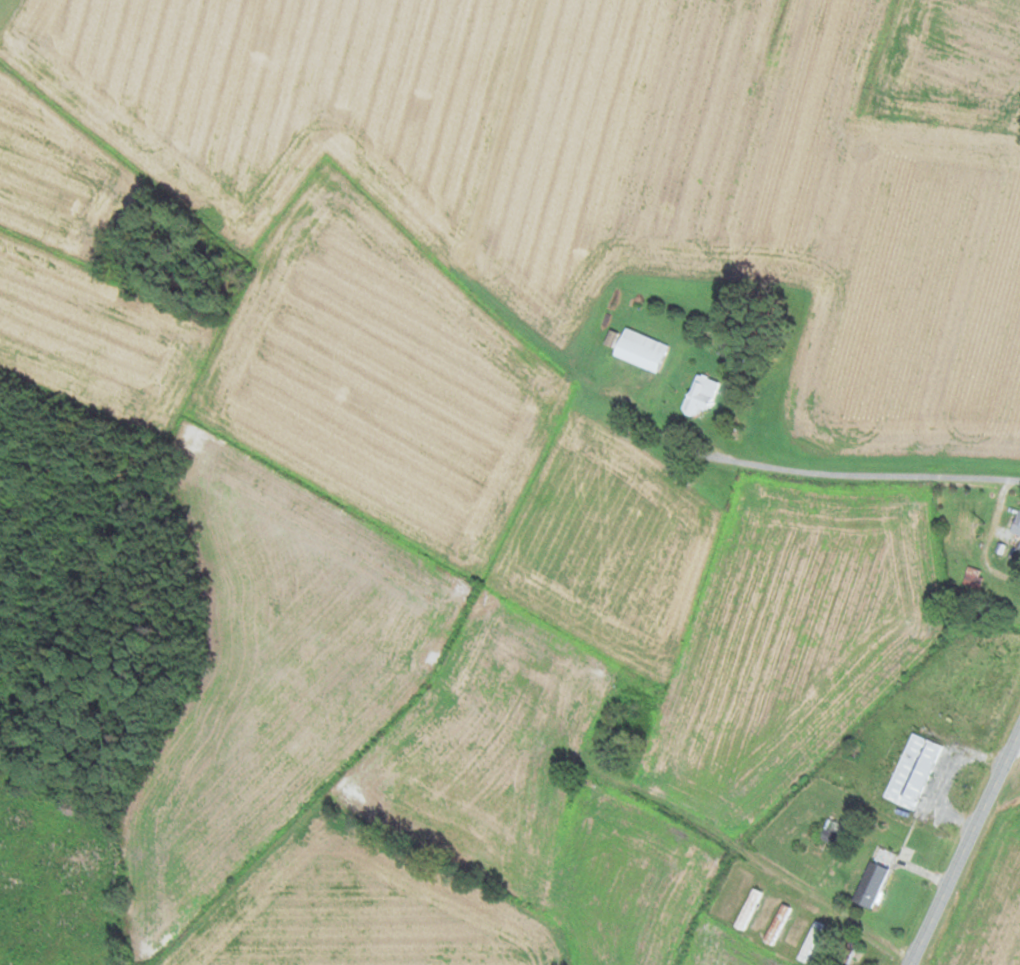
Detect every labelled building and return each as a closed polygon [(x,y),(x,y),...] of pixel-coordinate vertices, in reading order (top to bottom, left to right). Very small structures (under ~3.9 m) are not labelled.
[(611,355),(654,373),(666,345),(622,327),(611,355)] [(703,412),(718,385),(698,373),(677,409),(692,417),(697,408),(703,412)] [(1017,511),(1008,533),(1019,538),(1019,512),(1017,511)] [(974,591),(983,573),(967,565),(958,583),(974,591)] [(940,745),(909,732),(881,798),(912,811),(940,745)] [(816,839),(832,846),(841,826),(825,819),(816,839)] [(850,902),(871,910),(894,853),(873,845),(850,902)] [(760,894),(752,889),(730,925),(739,930),(760,894)] [(761,942),(770,946),(787,908),(778,904),(761,942)] [(794,959),(803,963),(821,925),(812,922),(794,959)]
